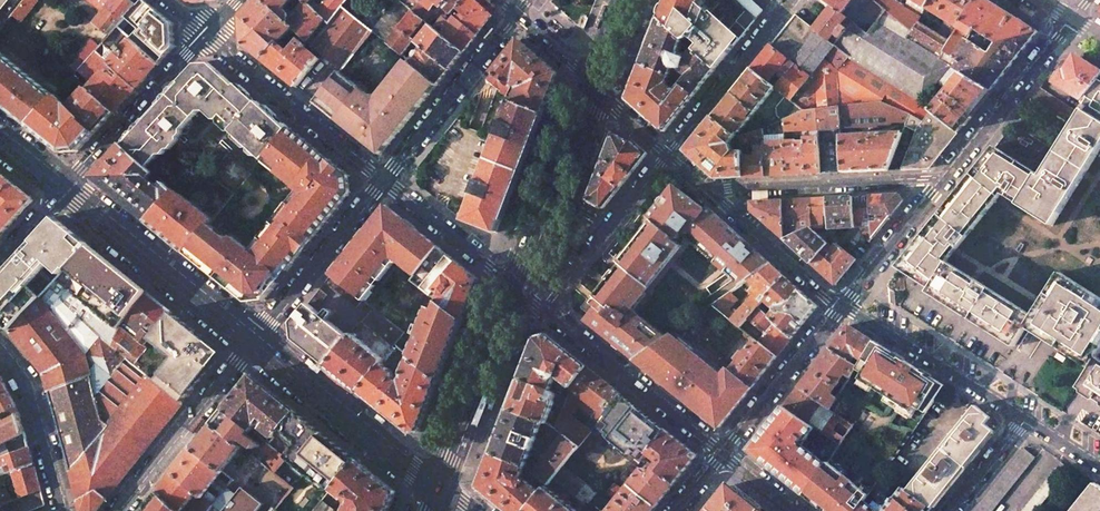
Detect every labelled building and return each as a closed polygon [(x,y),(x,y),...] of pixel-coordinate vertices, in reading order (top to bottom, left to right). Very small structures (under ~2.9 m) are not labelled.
[(10,19),(13,15),(24,0),(0,0),(0,31),(10,19)] [(13,15),(21,21),(38,0),(24,0),(13,15)] [(102,7),(106,10),(97,22),(95,23),(100,27),(96,32),(85,44),(66,65),(76,72),(79,69),(96,50),(104,41),(118,26),(127,18),(138,6),(131,0),(93,0),(102,7)] [(144,0),(143,0),(138,6),(127,18),(140,29),(131,38),(159,64),(167,56),(175,47),(173,23),(144,0)] [(262,59),(278,42),(293,27),(288,23),(264,0),(256,0),(248,9),(241,17),(243,44),(262,59)] [(288,23),(291,19),(289,17),(290,15),(289,14),(288,12),(283,8),(290,0),(264,0),(288,23)] [(342,7),(348,0),(326,0),(324,2),(321,0),(304,0),(307,2),(329,23),(342,7)] [(413,12),(398,0),(372,31),(387,43),(400,28),(413,12)] [(422,1),(413,12),(425,21),(433,10),(437,14),(429,24),(431,26),(437,30),(450,13),(446,10),(442,7),(448,0),(423,0),(422,1)] [(452,3),(446,10),(450,13),(451,13),(453,14),(465,0),(448,0),(452,3)] [(478,34),(487,23),(493,15),(476,0),(465,0),(453,14),(478,34)] [(715,70),(721,63),(737,43),(752,24),(757,18),(736,0),(666,0),(665,4),(669,6),(665,16),(661,14),(660,17),(684,41),(693,50),(715,70)] [(757,18),(763,11),(751,0),(736,0),(757,18)] [(828,2),(833,6),(842,14),(853,0),(825,0),(828,2)] [(905,5),(897,0),(874,0),(876,2),(887,11),(912,31),(918,21),(927,8),(931,0),(908,0),(905,5)] [(927,8),(935,13),(934,16),(938,18),(939,16),(946,19),(937,33),(950,41),(976,0),(931,0),(927,8)] [(988,0),(976,0),(950,41),(939,59),(962,73),(991,91),(1006,73),(1016,60),(1039,32),(1003,9),(988,0)] [(329,23),(307,2),(291,19),(288,23),(293,27),(312,45),(329,23)] [(887,11),(876,2),(857,25),(868,34),(887,11)] [(665,4),(661,14),(665,16),(669,6),(665,4)] [(842,14),(833,6),(826,15),(821,21),(814,29),(834,45),(852,22),(842,14)] [(372,31),(342,7),(329,23),(312,45),(311,46),(323,55),(341,70),(353,55),(372,31)] [(912,31),(887,11),(868,34),(857,25),(852,22),(834,45),(849,57),(838,70),(840,106),(882,102),(911,114),(924,121),(931,111),(932,111),(931,110),(922,102),(937,82),(948,91),(962,73),(939,59),(950,41),(937,33),(918,21),(912,31)] [(425,21),(413,12),(400,28),(411,37),(421,26),(423,27),(425,25),(422,24),(425,21)] [(437,30),(464,52),(471,43),(478,34),(453,14),(451,13),(450,13),(437,30)] [(782,31),(770,45),(809,77),(814,81),(796,104),(804,111),(817,109),(840,106),(838,70),(849,57),(834,45),(814,29),(810,25),(796,14),(783,30),(782,31)] [(684,41),(660,17),(651,41),(642,64),(672,76),(675,68),(679,69),(680,70),(687,76),(681,84),(695,95),(708,79),(715,70),(693,50),(686,58),(678,55),(684,41)] [(437,30),(431,26),(430,27),(426,32),(427,33),(419,43),(423,47),(450,69),(464,52),(437,30)] [(411,37),(400,28),(387,43),(402,55),(414,40),(411,37)] [(159,64),(131,38),(122,48),(119,46),(117,49),(119,51),(114,57),(111,54),(114,51),(111,48),(104,41),(96,50),(99,52),(103,48),(106,50),(107,48),(109,50),(103,56),(109,62),(136,88),(148,76),(159,64)] [(305,45),(298,39),(289,51),(278,42),(262,59),(281,75),(297,87),(303,79),(320,59),(304,46),(305,45)] [(535,53),(520,39),(487,80),(497,88),(505,95),(506,95),(508,87),(511,82),(519,88),(514,102),(543,113),(558,73),(535,53)] [(761,57),(752,68),(776,87),(787,96),(791,100),(809,77),(770,45),(761,57)] [(450,69),(423,47),(420,51),(418,50),(414,54),(414,56),(415,57),(411,62),(438,84),(443,77),(450,69)] [(92,81),(109,62),(103,56),(99,52),(96,50),(79,69),(92,81)] [(54,96),(0,53),(0,102),(28,125),(54,96)] [(1063,59),(1050,75),(1086,96),(1099,81),(1099,70),(1085,60),(1079,57),(1075,58),(1071,63),(1068,61),(1065,59),(1063,59)] [(338,120),(364,141),(366,143),(381,155),(438,84),(411,62),(409,61),(391,84),(388,82),(376,97),(376,96),(371,97),(339,72),(322,94),(316,102),(338,120)] [(136,88),(109,62),(92,81),(88,86),(115,112),(127,99),(136,88)] [(234,85),(210,63),(196,64),(165,99),(122,144),(148,168),(159,155),(164,155),(169,149),(181,135),(181,131),(198,112),(204,112),(213,119),(215,117),(217,119),(230,130),(257,101),(245,91),(244,92),(238,86),(237,85),(235,83),(234,85)] [(629,100),(664,131),(665,131),(666,131),(695,95),(681,84),(676,90),(669,84),(672,76),(642,64),(635,81),(629,98),(629,99),(629,100)] [(776,87),(752,68),(742,81),(732,93),(756,112),(776,87)] [(991,91),(962,73),(948,91),(934,109),(933,108),(931,110),(932,111),(931,111),(958,132),(975,111),(989,94),(991,91)] [(1086,96),(1089,98),(1066,136),(1057,149),(1042,174),(993,145),(970,174),(999,196),(1001,193),(1052,225),(1099,149),(1099,81),(1086,96)] [(54,96),(28,125),(41,135),(62,152),(79,151),(115,112),(88,86),(70,104),(58,93),(54,96)] [(1075,109),(1039,88),(1031,99),(1071,124),(1073,111),(1075,109)] [(723,105),(713,116),(736,134),(738,132),(739,133),(756,112),(732,93),(723,105)] [(791,100),(787,96),(777,107),(778,116),(784,120),(804,111),(796,104),(791,100)] [(496,232),(543,113),(514,102),(511,99),(511,100),(509,100),(508,104),(509,105),(503,121),(501,120),(496,134),(497,135),(480,180),(478,179),(473,193),(475,194),(465,219),(496,232)] [(230,130),(265,158),(266,157),(290,128),(283,122),(282,123),(272,113),(271,112),(269,111),(257,101),(230,130)] [(882,102),(840,106),(841,127),(901,125),(902,133),(903,133),(907,125),(911,114),(882,102)] [(840,106),(817,109),(819,137),(821,173),(833,173),(843,172),(840,106)] [(784,120),(785,141),(805,141),(805,138),(819,137),(817,109),(804,111),(784,120)] [(924,121),(911,114),(907,125),(917,130),(901,169),(929,168),(945,149),(954,137),(958,132),(931,111),(924,121)] [(736,134),(713,116),(699,133),(686,150),(702,165),(717,178),(744,177),(743,157),(742,152),(742,151),(734,151),(731,144),(737,136),(736,134)] [(1027,130),(1032,133),(1027,140),(1035,145),(1040,138),(1047,143),(1057,149),(1066,136),(1036,117),(1032,123),(1027,130)] [(763,128),(766,176),(777,175),(787,175),(785,141),(784,120),(763,128)] [(294,264),(332,216),(351,192),(349,175),(326,157),(290,128),(266,157),(280,169),(278,172),(301,191),(306,195),(296,207),(290,203),(262,238),(290,261),(294,264)] [(763,128),(742,137),(742,151),(742,152),(746,152),(745,149),(757,149),(757,157),(743,157),(744,177),(756,176),(766,176),(763,128)] [(902,133),(841,136),(843,172),(868,171),(889,170),(903,133),(902,133)] [(615,134),(589,200),(604,208),(648,154),(633,141),(615,134)] [(805,174),(821,173),(819,137),(805,138),(805,141),(785,141),(787,175),(805,174)] [(148,168),(122,144),(93,176),(93,177),(122,200),(147,220),(174,191),(165,183),(160,187),(149,179),(154,173),(148,168)] [(33,200),(0,173),(0,236),(33,200)] [(999,196),(970,174),(950,200),(938,215),(896,266),(907,273),(927,286),(930,288),(928,292),(938,298),(967,317),(997,336),(1014,346),(1026,327),(1036,332),(1055,345),(1061,348),(1069,354),(1091,367),(1097,357),(1099,353),(1099,297),(1061,272),(1037,310),(1033,316),(947,261),(952,255),(997,199),(999,196)] [(735,232),(708,207),(706,210),(679,189),(671,199),(668,196),(650,218),(654,220),(655,219),(666,228),(676,235),(675,235),(679,238),(687,229),(719,258),(716,261),(729,273),(732,271),(738,276),(745,282),(749,279),(771,264),(763,256),(754,249),(735,232)] [(211,224),(214,221),(200,210),(201,208),(202,205),(201,201),(197,198),(193,197),(190,199),(189,200),(175,190),(174,191),(147,220),(169,238),(187,252),(194,245),(211,224)] [(870,196),(871,221),(872,227),(872,239),(886,222),(903,200),(899,194),(870,196)] [(828,198),(829,215),(830,228),(831,229),(851,228),(856,228),(856,222),(854,196),(840,197),(828,198)] [(854,196),(856,222),(856,228),(861,227),(872,227),(871,221),(870,196),(862,196),(854,196)] [(819,198),(811,199),(812,215),(829,215),(828,198),(819,198)] [(797,199),(783,200),(784,220),(797,220),(797,231),(785,232),(785,239),(812,229),(813,228),(812,219),(812,215),(811,199),(797,199)] [(769,225),(785,240),(785,239),(785,232),(784,220),(783,200),(751,202),(751,210),(769,225)] [(331,275),(359,297),(374,279),(389,260),(392,256),(398,254),(400,261),(406,259),(420,271),(439,248),(412,226),(396,213),(387,205),(361,238),(331,275)] [(0,276),(0,319),(10,331),(40,298),(60,277),(90,245),(55,217),(0,276)] [(645,231),(634,245),(643,253),(653,262),(654,260),(662,268),(680,244),(673,238),(675,235),(676,235),(666,228),(655,219),(654,220),(645,231)] [(824,219),(812,219),(813,228),(823,228),(825,228),(824,219)] [(187,252),(248,302),(265,300),(294,264),(290,261),(262,238),(252,251),(234,237),(231,241),(211,224),(194,245),(187,252)] [(861,227),(856,228),(851,228),(842,239),(854,248),(863,237),(861,227)] [(872,227),(861,227),(863,237),(872,239),(872,227)] [(829,243),(812,229),(785,239),(799,252),(812,263),(829,243)] [(854,248),(842,239),(837,245),(848,253),(849,254),(854,248)] [(829,243),(812,263),(820,271),(835,284),(845,272),(856,259),(849,254),(848,253),(837,245),(834,248),(829,243)] [(90,245),(60,277),(71,286),(69,289),(118,329),(120,326),(126,319),(148,292),(118,268),(90,245)] [(616,273),(611,280),(610,281),(603,290),(593,303),(599,308),(588,321),(636,360),(667,338),(633,310),(645,294),(643,292),(662,268),(654,260),(653,262),(643,253),(634,245),(628,253),(620,262),(623,264),(616,273)] [(458,262),(440,247),(439,248),(420,271),(417,275),(412,280),(429,294),(439,302),(449,310),(463,320),(479,279),(458,262)] [(401,263),(417,275),(420,271),(406,259),(400,261),(398,254),(392,256),(389,260),(374,279),(359,297),(363,300),(364,301),(379,283),(394,264),(401,263)] [(778,271),(771,264),(749,279),(745,282),(744,283),(717,303),(713,305),(723,313),(753,283),(755,285),(750,290),(755,295),(731,319),(740,327),(748,318),(758,307),(765,299),(768,296),(767,296),(785,277),(778,271)] [(359,297),(331,275),(325,282),(361,310),(367,303),(364,301),(363,300),(359,297)] [(800,290),(785,277),(767,296),(768,296),(765,299),(773,307),(775,307),(775,309),(776,310),(773,311),(774,312),(770,316),(777,322),(776,323),(792,338),(818,306),(800,290)] [(100,337),(110,345),(118,329),(69,289),(60,299),(100,337)] [(327,295),(320,289),(293,322),(295,339),(327,365),(350,337),(326,318),(328,316),(324,312),(323,314),(315,308),(319,303),(320,304),(327,295)] [(145,346),(160,327),(172,311),(164,305),(148,292),(126,319),(120,326),(118,329),(110,345),(126,358),(135,365),(148,349),(145,346)] [(44,374),(85,356),(85,355),(100,337),(60,299),(50,310),(49,310),(40,298),(10,331),(44,374)] [(439,380),(463,320),(449,310),(439,302),(435,311),(424,307),(404,353),(409,357),(439,380)] [(785,347),(792,338),(776,323),(777,322),(770,316),(758,307),(748,318),(768,333),(761,343),(778,356),(785,347)] [(404,333),(373,308),(362,322),(393,346),(395,344),(404,333)] [(160,327),(145,346),(148,349),(135,365),(147,375),(183,403),(208,372),(216,361),(214,345),(172,311),(160,327)] [(873,341),(849,325),(839,337),(829,349),(852,363),(856,356),(862,359),(866,352),(873,341)] [(739,360),(731,369),(752,387),(766,370),(778,356),(761,343),(745,330),(736,341),(741,345),(738,348),(742,351),(737,358),(739,360)] [(693,345),(676,331),(674,332),(667,338),(636,360),(682,396),(720,427),(744,397),(752,387),(731,369),(729,368),(726,372),(693,345)] [(384,359),(353,333),(350,337),(327,365),(360,391),(383,363),(385,361),(384,359)] [(588,367),(547,334),(536,337),(520,379),(550,391),(554,379),(556,378),(557,377),(571,388),(588,367)] [(70,470),(107,424),(102,420),(96,396),(96,395),(106,383),(111,376),(126,358),(110,345),(100,337),(85,355),(95,364),(90,374),(90,375),(48,391),(59,432),(70,470)] [(886,349),(873,341),(866,352),(862,359),(857,366),(856,369),(868,376),(865,381),(874,387),(875,386),(879,388),(893,369),(900,358),(886,349)] [(852,363),(829,349),(814,368),(799,387),(822,403),(831,409),(838,398),(831,393),(841,379),(847,383),(849,379),(856,369),(857,366),(852,363)] [(48,391),(90,375),(90,374),(95,364),(85,355),(85,356),(44,374),(48,391)] [(420,430),(439,380),(409,357),(403,372),(404,377),(400,381),(401,382),(396,391),(382,409),(412,433),(420,430)] [(1097,357),(1091,367),(1078,388),(1099,401),(1099,402),(1099,358),(1097,357)] [(78,500),(81,510),(97,510),(183,403),(147,375),(135,365),(126,358),(111,376),(106,383),(96,395),(96,396),(102,420),(107,424),(70,470),(78,500)] [(937,397),(945,386),(939,382),(922,372),(900,358),(893,369),(879,388),(888,394),(902,403),(901,404),(911,411),(908,416),(919,423),(937,397)] [(383,363),(360,391),(382,409),(396,391),(401,382),(400,381),(395,377),(395,373),(383,363)] [(603,379),(588,367),(571,388),(567,398),(561,414),(556,428),(565,435),(579,447),(591,431),(572,416),(580,407),(592,417),(588,422),(594,427),(595,426),(621,394),(603,379)] [(25,433),(20,415),(21,415),(0,374),(0,446),(25,433)] [(296,411),(251,375),(225,409),(251,430),(261,417),(264,419),(262,421),(266,424),(263,428),(274,437),(296,411)] [(555,397),(554,393),(553,392),(550,391),(520,379),(509,408),(543,422),(546,423),(553,426),(556,428),(561,414),(555,411),(552,415),(550,414),(553,405),(554,401),(553,400),(555,397)] [(791,396),(784,405),(808,422),(814,427),(815,427),(840,444),(853,425),(831,409),(822,403),(799,387),(791,396)] [(621,394),(595,426),(640,463),(648,453),(666,430),(659,424),(630,401),(621,394)] [(757,457),(804,495),(818,475),(826,463),(802,444),(815,427),(814,427),(808,422),(784,405),(760,435),(755,441),(757,457)] [(990,417),(975,405),(912,494),(932,507),(994,431),(985,424),(990,417)] [(543,422),(509,408),(492,453),(526,466),(539,431),(556,446),(534,473),(536,474),(548,485),(554,478),(563,466),(579,447),(565,435),(556,428),(553,426),(546,423),(543,422)] [(251,430),(225,409),(213,423),(239,444),(243,440),(253,448),(254,446),(257,449),(259,447),(256,444),(258,442),(247,434),(251,430)] [(286,458),(313,425),(296,411),(274,437),(269,444),(286,458)] [(229,464),(242,447),(239,444),(213,423),(196,444),(193,448),(223,471),(226,468),(229,464)] [(286,458),(274,473),(293,488),(332,439),(313,425),(286,458)] [(682,442),(666,430),(648,453),(660,462),(655,468),(675,483),(697,455),(682,442)] [(3,459),(9,472),(34,463),(25,433),(0,446),(0,460),(3,459)] [(275,510),(276,510),(315,510),(322,501),(324,499),(329,493),(331,491),(356,459),(332,439),(293,488),(275,510)] [(269,444),(267,443),(261,450),(270,457),(264,464),(274,473),(286,458),(269,444)] [(193,448),(174,472),(195,489),(196,493),(202,498),(213,484),(223,492),(228,486),(218,477),(223,471),(193,448)] [(543,492),(547,486),(548,485),(536,474),(534,473),(526,466),(492,453),(479,486),(479,487),(509,510),(528,510),(543,492)] [(331,491),(343,500),(347,498),(349,503),(348,504),(345,510),(389,510),(397,491),(356,459),(331,491)] [(828,461),(826,463),(818,475),(804,495),(825,510),(857,510),(865,501),(869,494),(828,461)] [(2,478),(5,483),(7,482),(12,491),(18,489),(20,498),(41,490),(34,463),(9,472),(0,476),(0,479),(2,478)] [(563,466),(554,478),(585,503),(587,500),(589,502),(597,492),(591,487),(577,476),(563,466)] [(675,483),(655,468),(651,473),(644,467),(634,480),(625,474),(622,478),(630,484),(657,506),(667,493),(675,483)] [(196,493),(195,489),(174,472),(159,491),(180,510),(182,510),(184,508),(196,493)] [(622,478),(620,480),(628,487),(625,492),(616,485),(609,494),(605,499),(608,502),(613,496),(618,500),(609,510),(652,510),(657,506),(630,484),(622,478)] [(1,505),(14,500),(0,479),(0,503),(1,505)] [(248,501),(250,493),(240,484),(234,480),(228,486),(223,492),(218,498),(213,505),(207,510),(239,510),(248,501)] [(1099,485),(1098,484),(1087,498),(1076,510),(1099,510),(1099,486),(1099,485)] [(735,485),(729,486),(720,497),(710,509),(712,510),(761,510),(763,508),(735,485)] [(528,510),(579,510),(547,486),(543,492),(528,510)] [(932,507),(912,494),(903,488),(884,510),(929,510),(932,507)] [(0,507),(0,509),(5,510),(29,510),(45,505),(41,490),(20,498),(14,500),(1,505),(0,507)] [(143,510),(180,510),(159,491),(143,510)] [(218,498),(209,491),(203,499),(213,505),(218,498)] [(213,505),(203,499),(193,510),(207,510),(213,505)] [(597,508),(596,507),(589,502),(587,500),(585,503),(579,510),(600,510),(597,508)] [(315,510),(335,510),(322,501),(315,510)] [(857,510),(878,510),(865,501),(857,510)]
